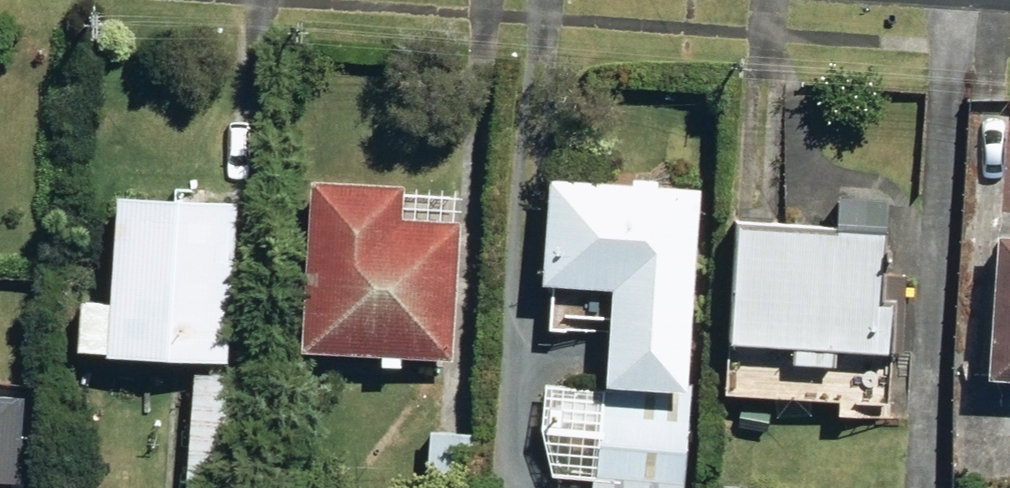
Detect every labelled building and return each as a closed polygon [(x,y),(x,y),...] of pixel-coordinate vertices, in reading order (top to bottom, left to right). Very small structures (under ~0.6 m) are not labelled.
[(593,377),(588,442),(673,449),(693,188),(652,184),(652,178),(627,176),(627,182),(546,176),(539,278),(607,284),(600,378),(593,377)] [(442,358),(449,222),(418,220),(389,218),(390,184),(294,179),(285,349),(371,354),(371,364),(391,364),(391,355),(442,358)] [(873,296),(881,197),(835,193),(832,227),(730,219),(721,336),(787,342),(787,358),(825,362),(826,345),(885,349),(890,298),(873,296)] [(64,350),(213,360),(216,318),(221,239),(223,202),(103,195),(96,302),(68,300),(64,350)] [(1009,375),(1009,231),(998,230),(987,373),(1009,375)] [(250,377),(186,373),(178,487),(244,487),(250,377)] [(18,482),(21,441),(12,439),(14,396),(0,395),(0,481),(18,482)] [(762,431),(764,411),(736,406),(733,427),(762,431)] [(466,435),(422,431),(417,487),(461,487),(466,435)] [(588,442),(587,458),(594,458),(591,487),(670,487),(673,449),(588,442)]
